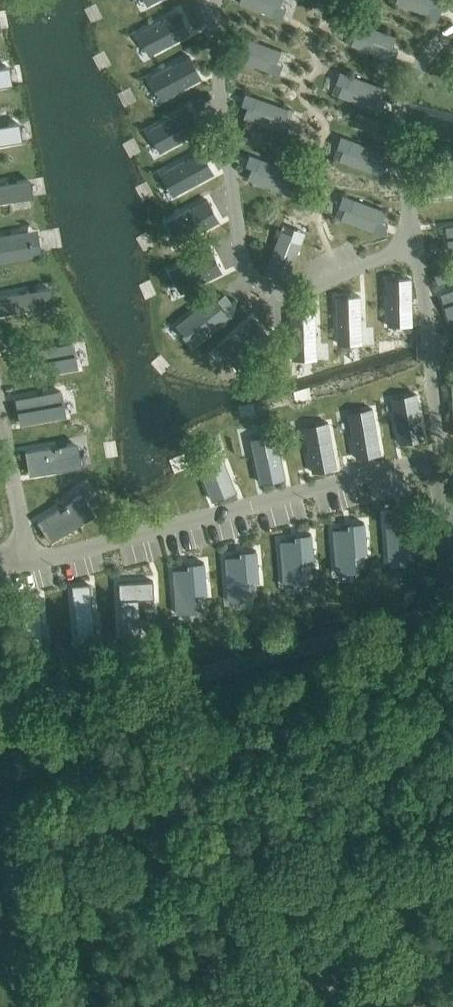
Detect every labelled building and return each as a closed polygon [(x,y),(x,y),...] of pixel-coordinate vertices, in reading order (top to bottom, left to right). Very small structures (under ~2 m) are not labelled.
[(239,2),(271,14),(275,3),(281,5),(283,0),(240,0),(239,2)] [(395,2),(426,14),(431,3),(436,5),(438,0),(395,0),(395,2)] [(178,11),(138,33),(143,43),(145,43),(151,53),(190,32),(178,11)] [(355,34),(350,45),(382,57),(386,46),(392,48),(396,37),(365,25),(360,36),(355,34)] [(240,48),(236,59),(268,71),(272,60),(278,62),(282,50),(250,38),(246,50),(240,48)] [(190,56),(149,77),(155,88),(157,87),(162,97),(201,77),(190,56)] [(0,67),(0,86),(10,84),(7,66),(0,67)] [(341,84),(337,96),(369,108),(373,96),(379,99),(383,87),(351,75),(347,87),(341,84)] [(248,106),(243,117),(275,129),(280,118),(285,120),(289,109),(258,97),(253,108),(248,106)] [(189,108),(149,130),(154,141),(156,140),(162,150),(201,129),(189,108)] [(426,129),(452,135),(452,119),(430,113),(426,129)] [(0,128),(0,147),(23,143),(19,125),(0,128)] [(342,149),(338,160),(370,172),(374,161),(380,163),(384,152),(352,140),(348,151),(342,149)] [(202,151),(162,173),(168,184),(169,183),(175,194),(214,172),(202,151)] [(252,168),(247,179),(279,191),(283,180),(289,182),(293,170),(261,158),(257,170),(252,168)] [(431,179),(433,197),(452,195),(452,177),(431,179)] [(0,183),(0,201),(29,196),(26,178),(0,183)] [(207,199),(167,221),(173,232),(175,231),(181,241),(219,220),(207,199)] [(344,208),(340,219),(372,231),(376,220),(382,222),(386,211),(354,199),(350,210),(344,208)] [(281,229),(269,261),(280,265),(278,271),(289,275),(301,243),(290,239),(292,233),(281,229)] [(0,235),(0,261),(32,255),(27,230),(0,235)] [(211,250),(170,271),(176,281),(177,281),(183,291),(222,272),(211,250)] [(410,278),(386,279),(387,325),(399,325),(399,323),(411,322),(410,278)] [(0,295),(0,314),(50,305),(47,287),(0,295)] [(442,294),(449,317),(452,315),(452,290),(442,294)] [(211,296),(177,325),(184,332),(182,333),(186,338),(188,337),(194,345),(228,316),(211,296)] [(360,296),(336,297),(337,343),(349,342),(349,340),(361,340),(360,296)] [(315,312),(291,312),(292,358),(304,358),(304,356),(316,356),(315,312)] [(252,318),(220,348),(226,355),(225,357),(229,361),(230,360),(237,367),(270,338),(252,318)] [(72,341),(29,349),(34,375),(77,367),(72,341)] [(60,389),(17,397),(22,423),(65,415),(60,389)] [(405,398),(393,400),(401,443),(424,439),(416,394),(404,396),(405,398)] [(361,416),(349,418),(357,462),(381,457),(372,412),(361,414),(361,416)] [(316,426),(304,429),(312,472),(336,468),(328,422),(316,424),(316,426)] [(278,435),(250,442),(261,486),(287,480),(278,435)] [(80,445),(26,452),(32,478),(83,471),(80,445)] [(219,450),(195,460),(211,501),(235,491),(219,450)] [(80,494),(40,520),(52,540),(93,514),(80,494)] [(406,517),(390,519),(394,562),(410,561),(408,543),(424,541),(421,512),(405,513),(406,517)] [(351,531),(335,532),(339,576),(355,575),(354,557),(370,555),(367,526),(351,527),(351,531)] [(297,545),(281,546),(285,590),(301,588),(299,571),(315,569),(313,539),(297,541),(297,545)] [(243,560),(227,561),(231,605),(247,604),(245,586),(261,584),(259,554),(243,556),(243,560)] [(191,571),(175,573),(179,617),(195,615),(193,597),(209,596),(206,566),(190,567),(191,571)] [(153,580),(119,581),(121,633),(123,633),(123,631),(137,631),(137,617),(139,616),(138,608),(136,609),(136,601),(138,600),(138,598),(154,598),(153,580)] [(90,585),(72,587),(77,639),(95,637),(90,585)] [(40,599),(22,601),(25,652),(43,651),(40,599)]
